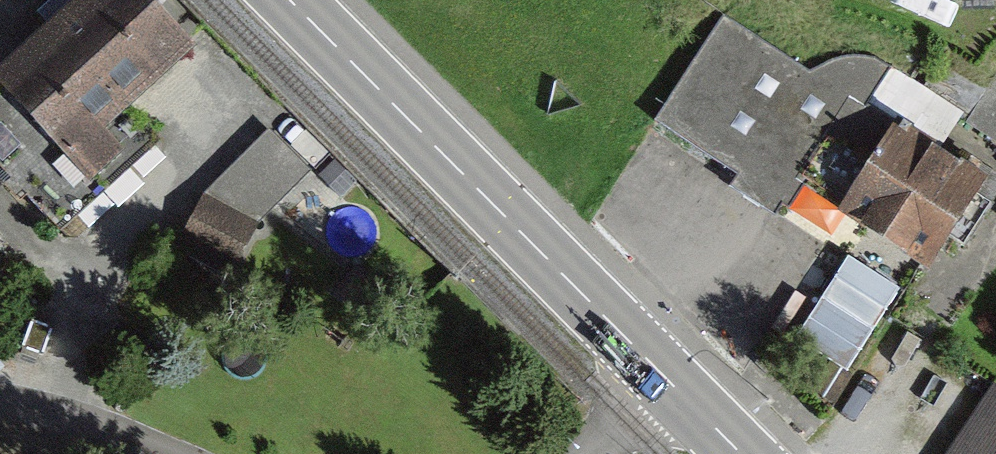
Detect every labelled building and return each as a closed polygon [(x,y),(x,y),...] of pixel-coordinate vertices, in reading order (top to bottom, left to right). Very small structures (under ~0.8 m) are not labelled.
[(147,0),(77,0),(0,71),(0,99),(91,197),(153,140),(130,115),(197,53),(147,0)] [(808,74),(723,20),(656,124),(736,175),(727,189),(774,218),(781,206),(790,211),(807,184),(858,105),(863,108),(939,156),(965,116),(889,67),(888,67),(871,57),(851,56),(808,74)] [(967,128),(995,146),(995,82),(967,128)] [(858,105),(807,184),(842,207),(836,216),(927,275),(985,185),(939,156),(863,108),(858,105)] [(268,132),(200,198),(255,225),(311,173),(268,132)] [(200,198),(174,253),(229,279),(255,225),(200,198)] [(846,259),(794,340),(846,372),(897,292),(846,259)] [(994,385),(948,453),(995,453),(995,387),(994,385)]
